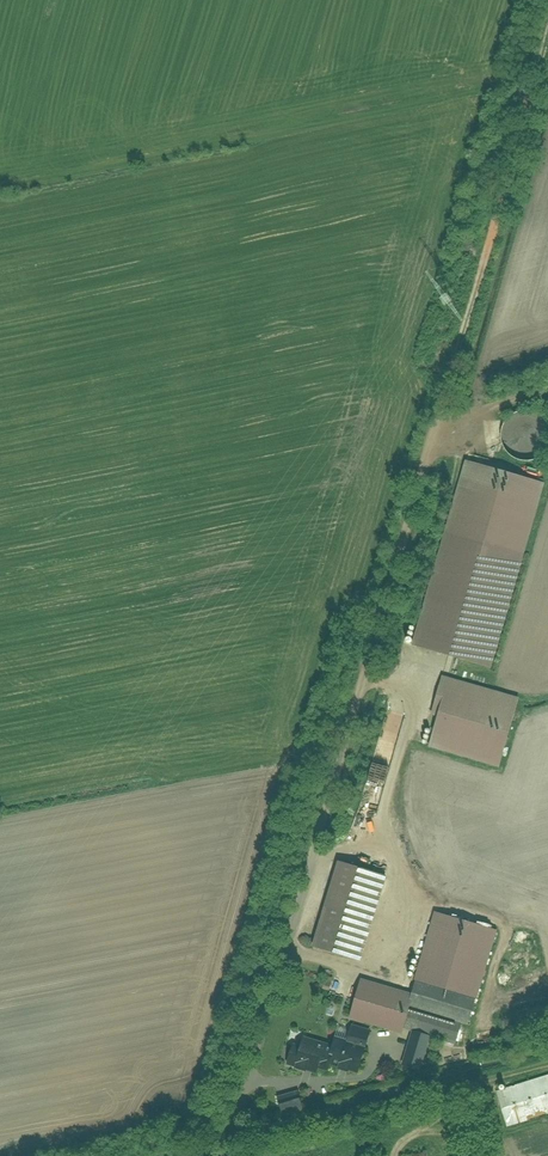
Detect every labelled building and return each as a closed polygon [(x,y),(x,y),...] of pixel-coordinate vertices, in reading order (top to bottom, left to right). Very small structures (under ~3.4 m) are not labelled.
[(498,447),(508,458),(523,462),(538,457),(546,448),(547,433),(547,432),(542,419),(528,411),(512,413),(502,421),(497,432),(498,447)] [(442,533),(409,647),(486,669),(519,555),(442,533)] [(433,703),(421,746),(498,766),(517,696),(435,674),(428,702),(433,703)] [(333,864),(309,949),(358,963),(369,924),(401,933),(407,911),(375,902),(382,878),(333,864)] [(465,1015),(461,1014),(486,920),(465,914),(463,922),(439,916),(416,1000),(360,985),(349,1027),(384,1036),(387,1027),(456,1046),(465,1015)] [(320,1036),(317,1051),(287,1044),(282,1067),(321,1076),(324,1064),(351,1071),(357,1044),(320,1036)] [(410,1037),(402,1064),(416,1068),(424,1041),(410,1037)] [(495,1096),(505,1127),(547,1113),(547,1080),(495,1096)] [(271,1096),(275,1114),(298,1110),(294,1091),(271,1096)]
